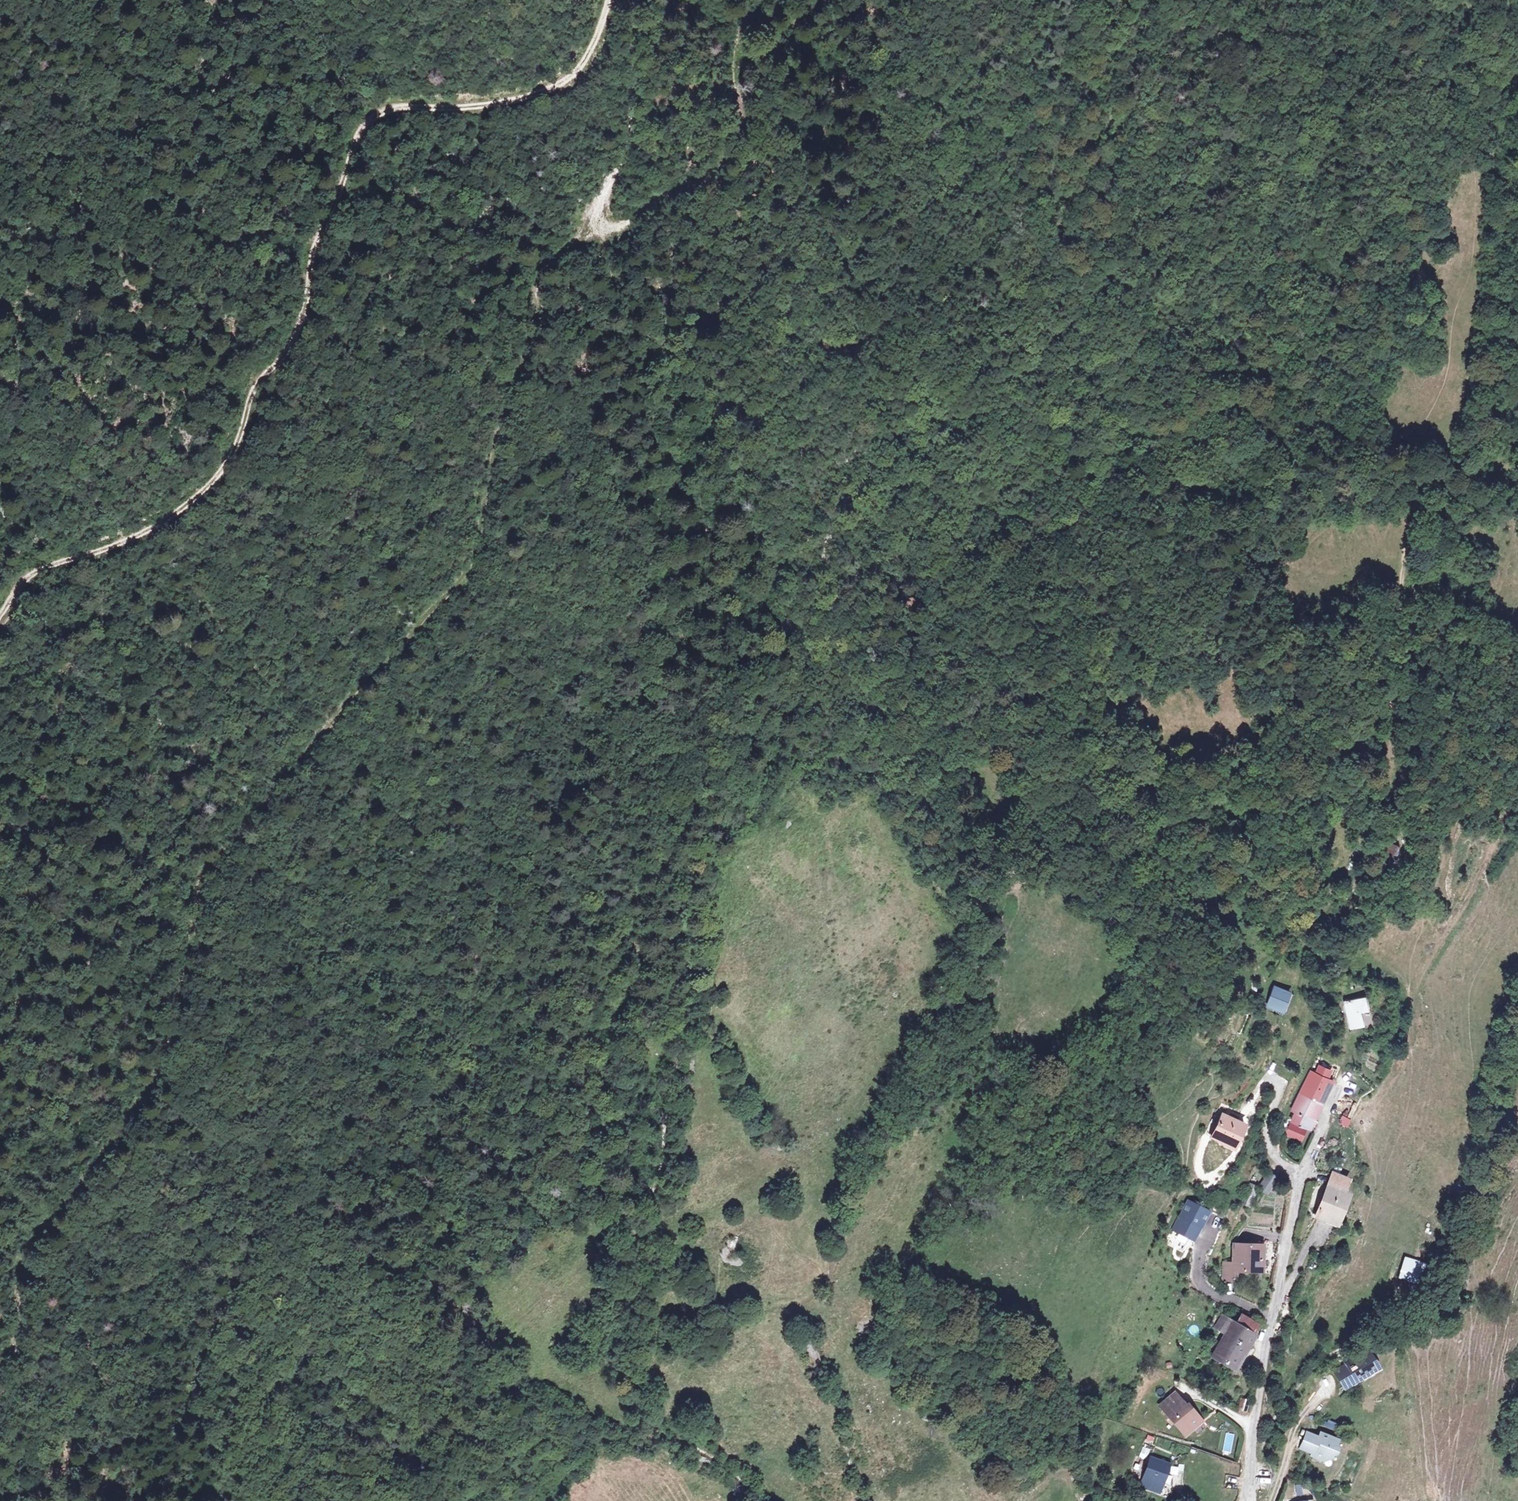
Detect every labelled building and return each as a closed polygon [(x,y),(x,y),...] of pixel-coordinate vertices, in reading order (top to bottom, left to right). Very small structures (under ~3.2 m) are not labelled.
[(1396,840),(1390,852),(1401,858),(1407,846),(1396,840)] [(1283,984),(1277,999),(1290,1005),(1297,990),(1283,984)] [(1350,1002),(1356,1027),(1370,1024),(1366,1011),(1374,1009),(1371,996),(1350,1002)] [(1303,1089),(1296,1106),(1300,1108),(1297,1115),(1314,1123),(1318,1113),(1321,1115),(1336,1078),(1330,1075),(1334,1067),(1323,1062),(1319,1069),(1313,1066),(1303,1089)] [(1357,1116),(1348,1112),(1345,1118),(1354,1123),(1357,1116)] [(1227,1144),(1240,1149),(1252,1125),(1231,1115),(1221,1135),(1229,1140),(1227,1144)] [(1311,1127),(1294,1119),(1289,1131),(1307,1138),(1311,1127)] [(1266,1188),(1272,1192),(1280,1177),(1276,1174),(1266,1188)] [(1338,1175),(1320,1215),(1342,1224),(1354,1195),(1348,1193),(1352,1182),(1338,1175)] [(1256,1186),(1248,1206),(1256,1209),(1264,1189),(1256,1186)] [(1231,1285),(1240,1286),(1241,1272),(1247,1272),(1270,1272),(1270,1246),(1242,1247),(1241,1266),(1231,1266),(1231,1285)] [(1427,1268),(1406,1259),(1393,1292),(1414,1300),(1427,1268)] [(1243,1324),(1230,1316),(1222,1330),(1230,1334),(1226,1341),(1219,1336),(1214,1345),(1221,1349),(1218,1356),(1243,1371),(1263,1336),(1260,1334),(1261,1332),(1251,1326),(1254,1320),(1247,1316),(1243,1324)] [(1251,1326),(1261,1332),(1264,1326),(1254,1320),(1251,1326)] [(1367,1356),(1335,1379),(1345,1392),(1379,1370),(1367,1356)] [(1185,1437),(1194,1431),(1191,1427),(1200,1419),(1194,1412),(1192,1413),(1177,1394),(1162,1406),(1185,1437)] [(1247,1411),(1255,1413),(1256,1402),(1247,1400),(1247,1411)] [(1191,1427),(1194,1431),(1203,1424),(1200,1419),(1191,1427)] [(1326,1433),(1314,1429),(1309,1444),(1321,1448),(1320,1451),(1333,1456),(1339,1454),(1340,1451),(1343,1449),(1346,1443),(1344,1440),(1346,1435),(1328,1429),(1326,1433)] [(1153,1455),(1144,1481),(1161,1487),(1171,1462),(1153,1455)]
